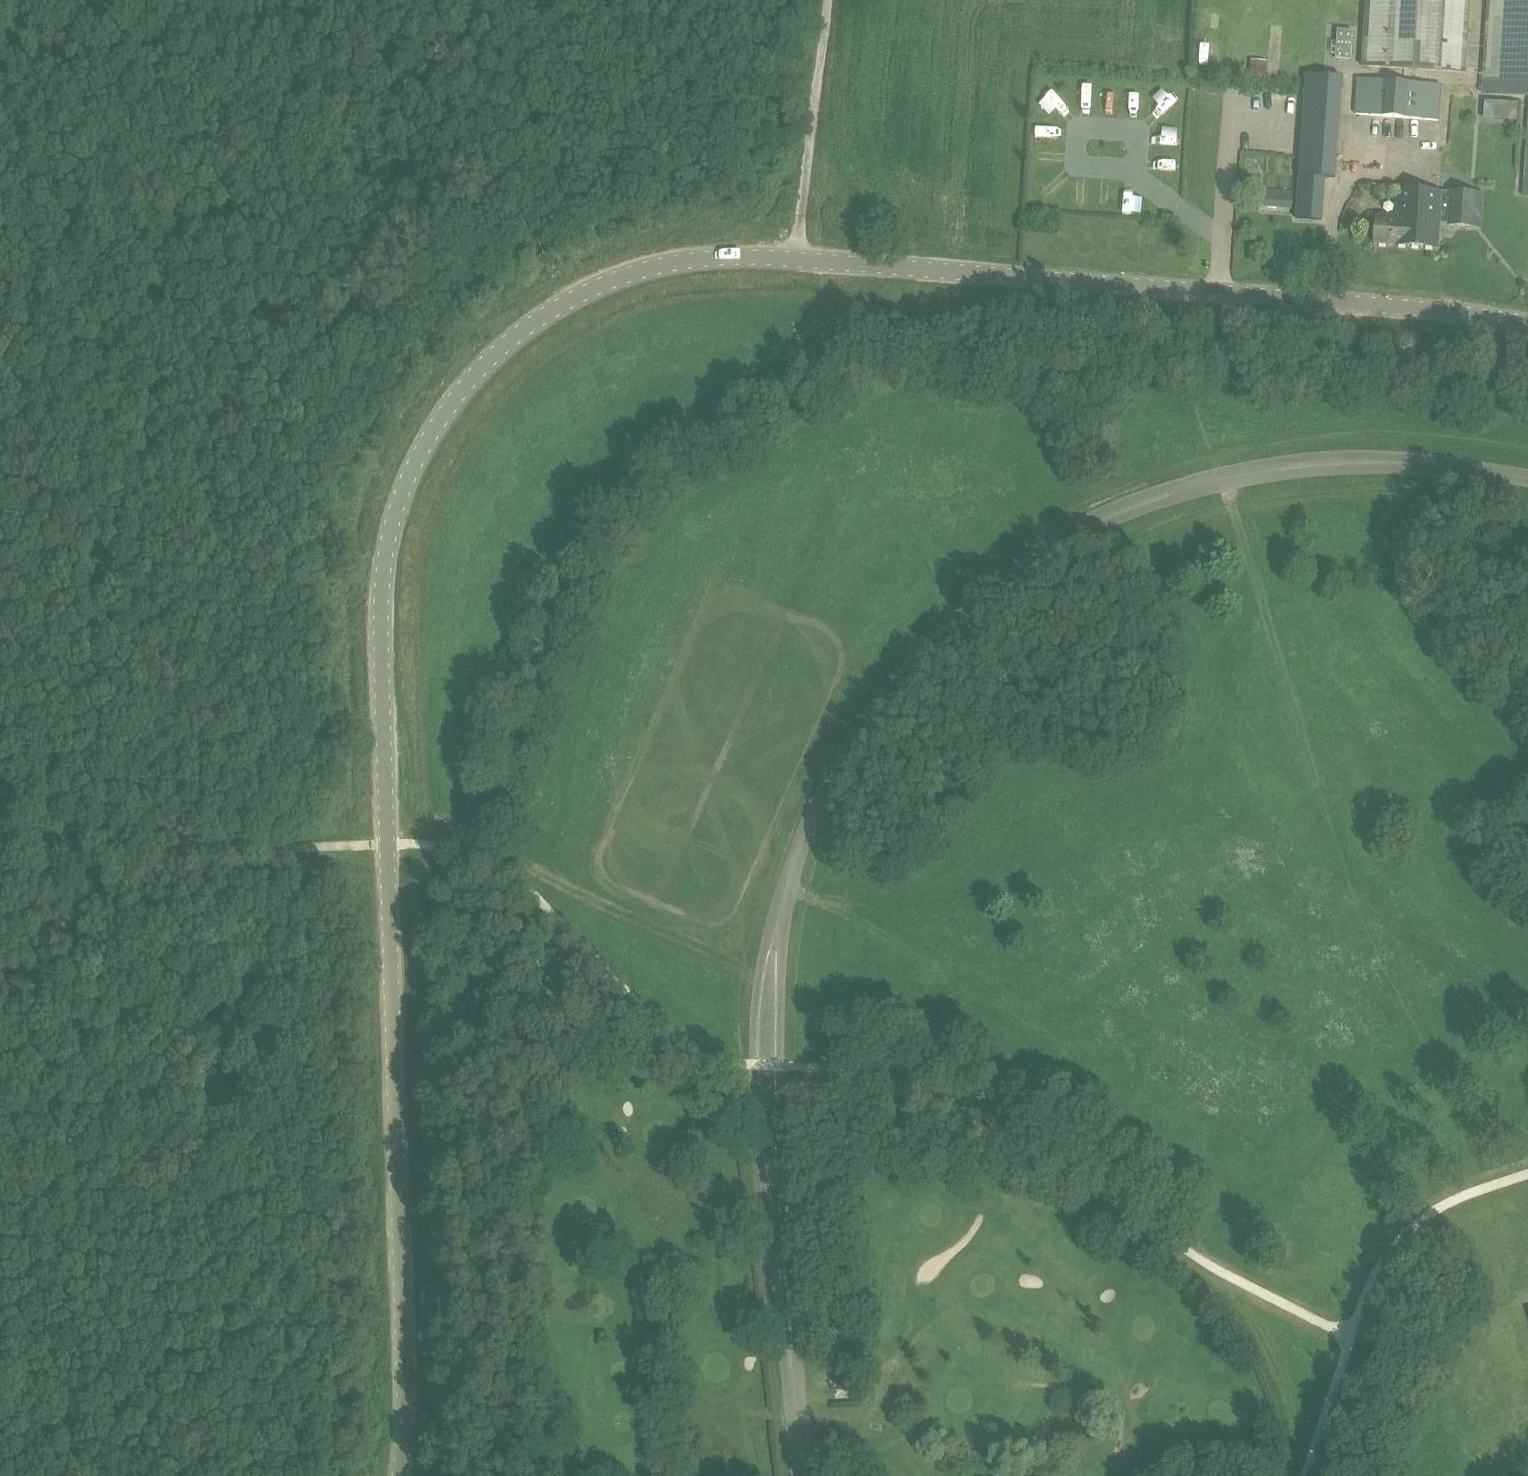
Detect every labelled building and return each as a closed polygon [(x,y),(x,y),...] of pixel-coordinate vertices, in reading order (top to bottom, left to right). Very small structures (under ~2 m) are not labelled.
[(1363,65),(1465,72),(1470,0),(1367,0),(1363,65)] [(1482,93),(1527,95),(1527,0),(1488,0),(1482,93)] [(1336,59),(1351,60),(1353,30),(1338,29),(1336,59)] [(1251,56),(1249,92),(1269,93),(1271,57),(1251,56)] [(1299,175),(1325,177),(1335,177),(1343,77),(1306,74),(1299,175)] [(1439,121),(1442,85),(1358,78),(1356,114),(1439,121)] [(1321,221),(1325,177),(1299,175),(1296,218),(1321,221)] [(1476,229),(1479,195),(1451,193),(1399,189),(1397,215),(1379,214),(1379,216),(1376,216),(1374,244),(1438,249),(1440,224),(1449,225),(1449,226),(1476,229)]
